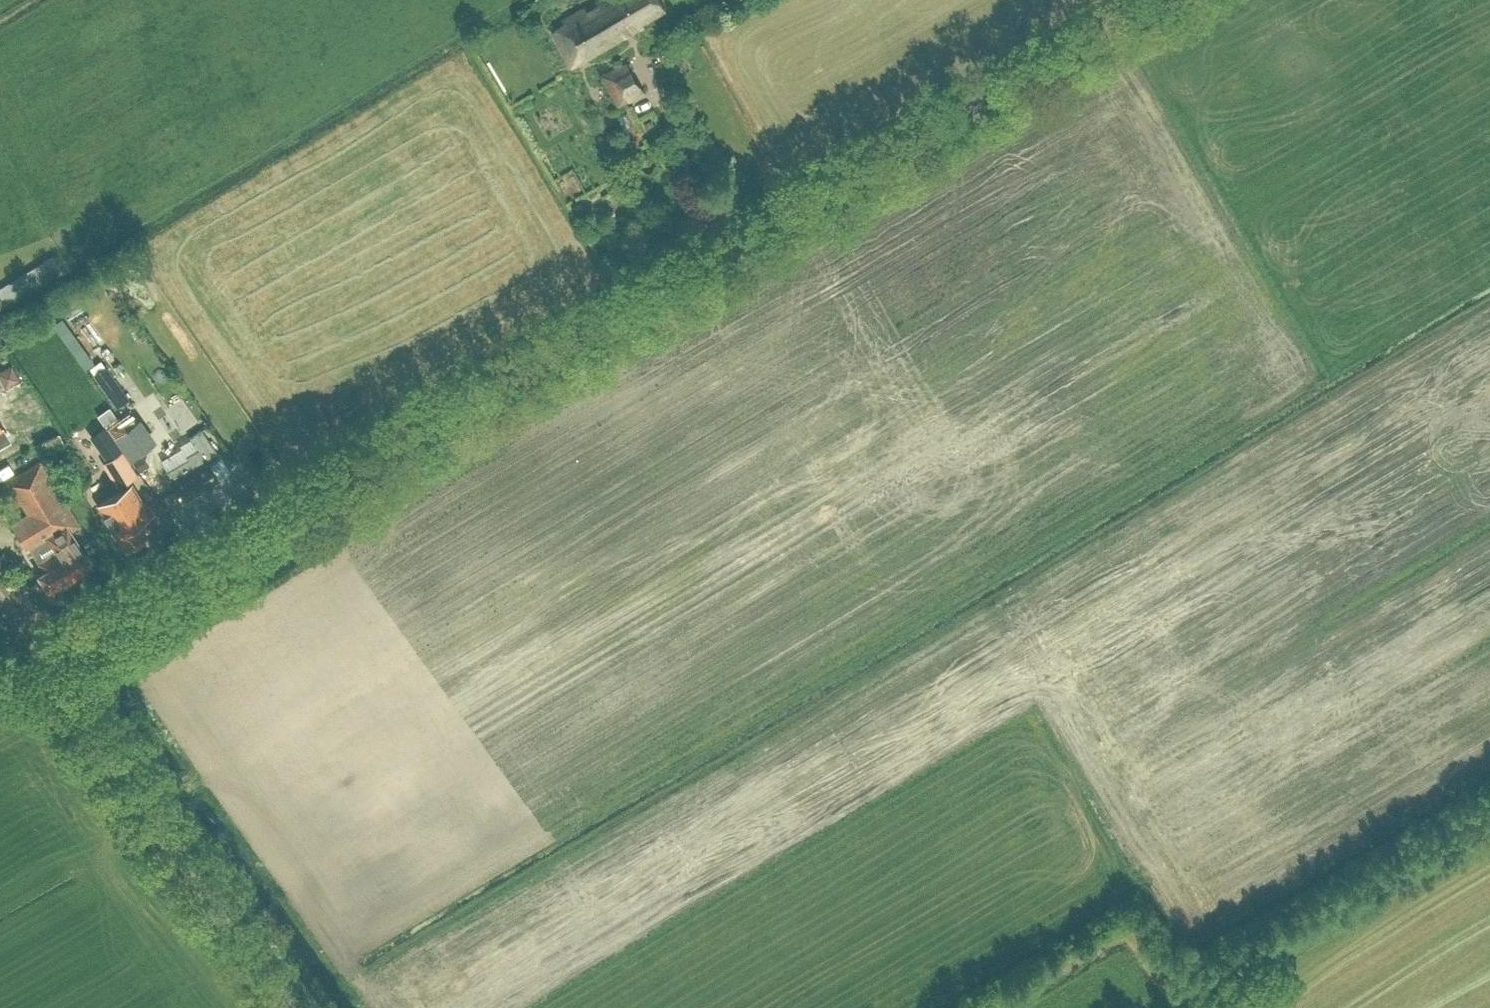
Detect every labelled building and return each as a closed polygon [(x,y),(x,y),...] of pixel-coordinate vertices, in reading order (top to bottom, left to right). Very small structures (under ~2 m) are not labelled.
[(665,7),(661,0),(596,0),(563,19),(565,23),(553,31),(573,66),(644,25),(642,21),(665,7)] [(617,106),(645,93),(627,60),(599,75),(617,106)] [(0,289),(6,298),(34,279),(28,269),(0,289)] [(92,373),(115,405),(128,396),(105,364),(92,373)] [(188,436),(196,447),(184,454),(186,457),(166,469),(171,478),(170,478),(182,499),(216,479),(206,463),(220,454),(219,453),(218,454),(200,428),(188,436)] [(77,485),(90,476),(71,448),(58,457),(77,485)] [(101,462),(116,486),(136,473),(121,449),(101,462)] [(31,546),(40,561),(44,568),(37,572),(39,576),(40,581),(45,585),(47,588),(62,579),(64,582),(76,574),(74,571),(88,563),(68,531),(79,525),(40,460),(2,482),(15,504),(20,501),(27,511),(9,522),(26,549),(31,546)] [(130,483),(97,503),(124,546),(144,534),(136,520),(148,512),(130,483)]
